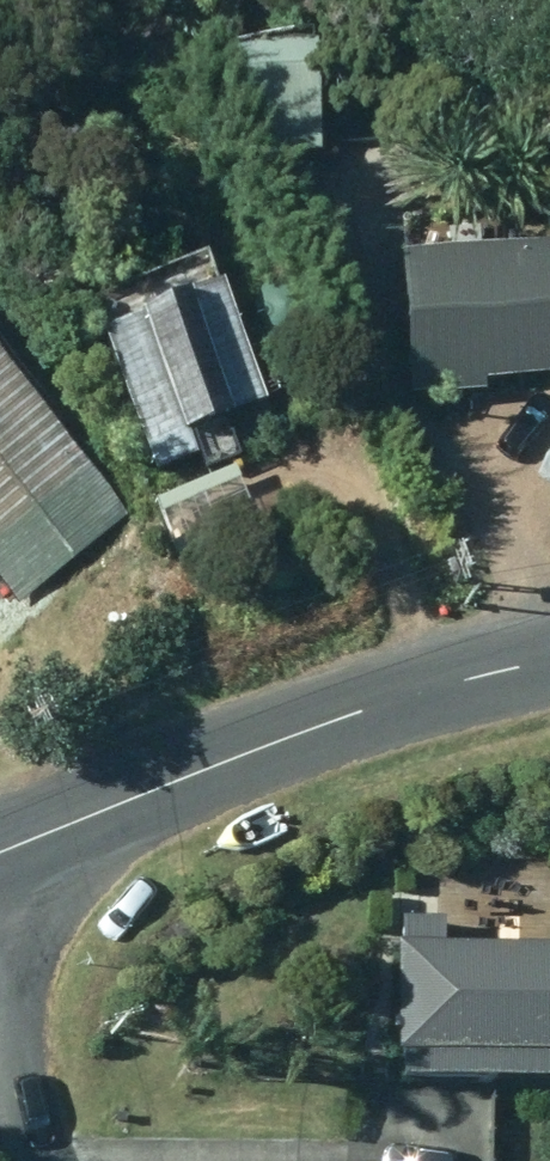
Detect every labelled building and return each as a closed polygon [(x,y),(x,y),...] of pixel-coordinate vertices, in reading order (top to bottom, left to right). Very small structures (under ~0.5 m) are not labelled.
[(246,151),(326,147),(319,39),(241,43),(246,151)] [(409,252),(420,392),(486,386),(484,372),(549,367),(549,240),(409,252)] [(106,318),(158,468),(281,422),(229,274),(106,318)] [(18,601),(133,515),(0,340),(0,576),(18,601)] [(179,486),(203,538),(258,512),(234,459),(179,486)] [(446,937),(446,916),(403,917),(406,1076),(530,1073),(530,1051),(549,1050),(549,935),(446,937)]
